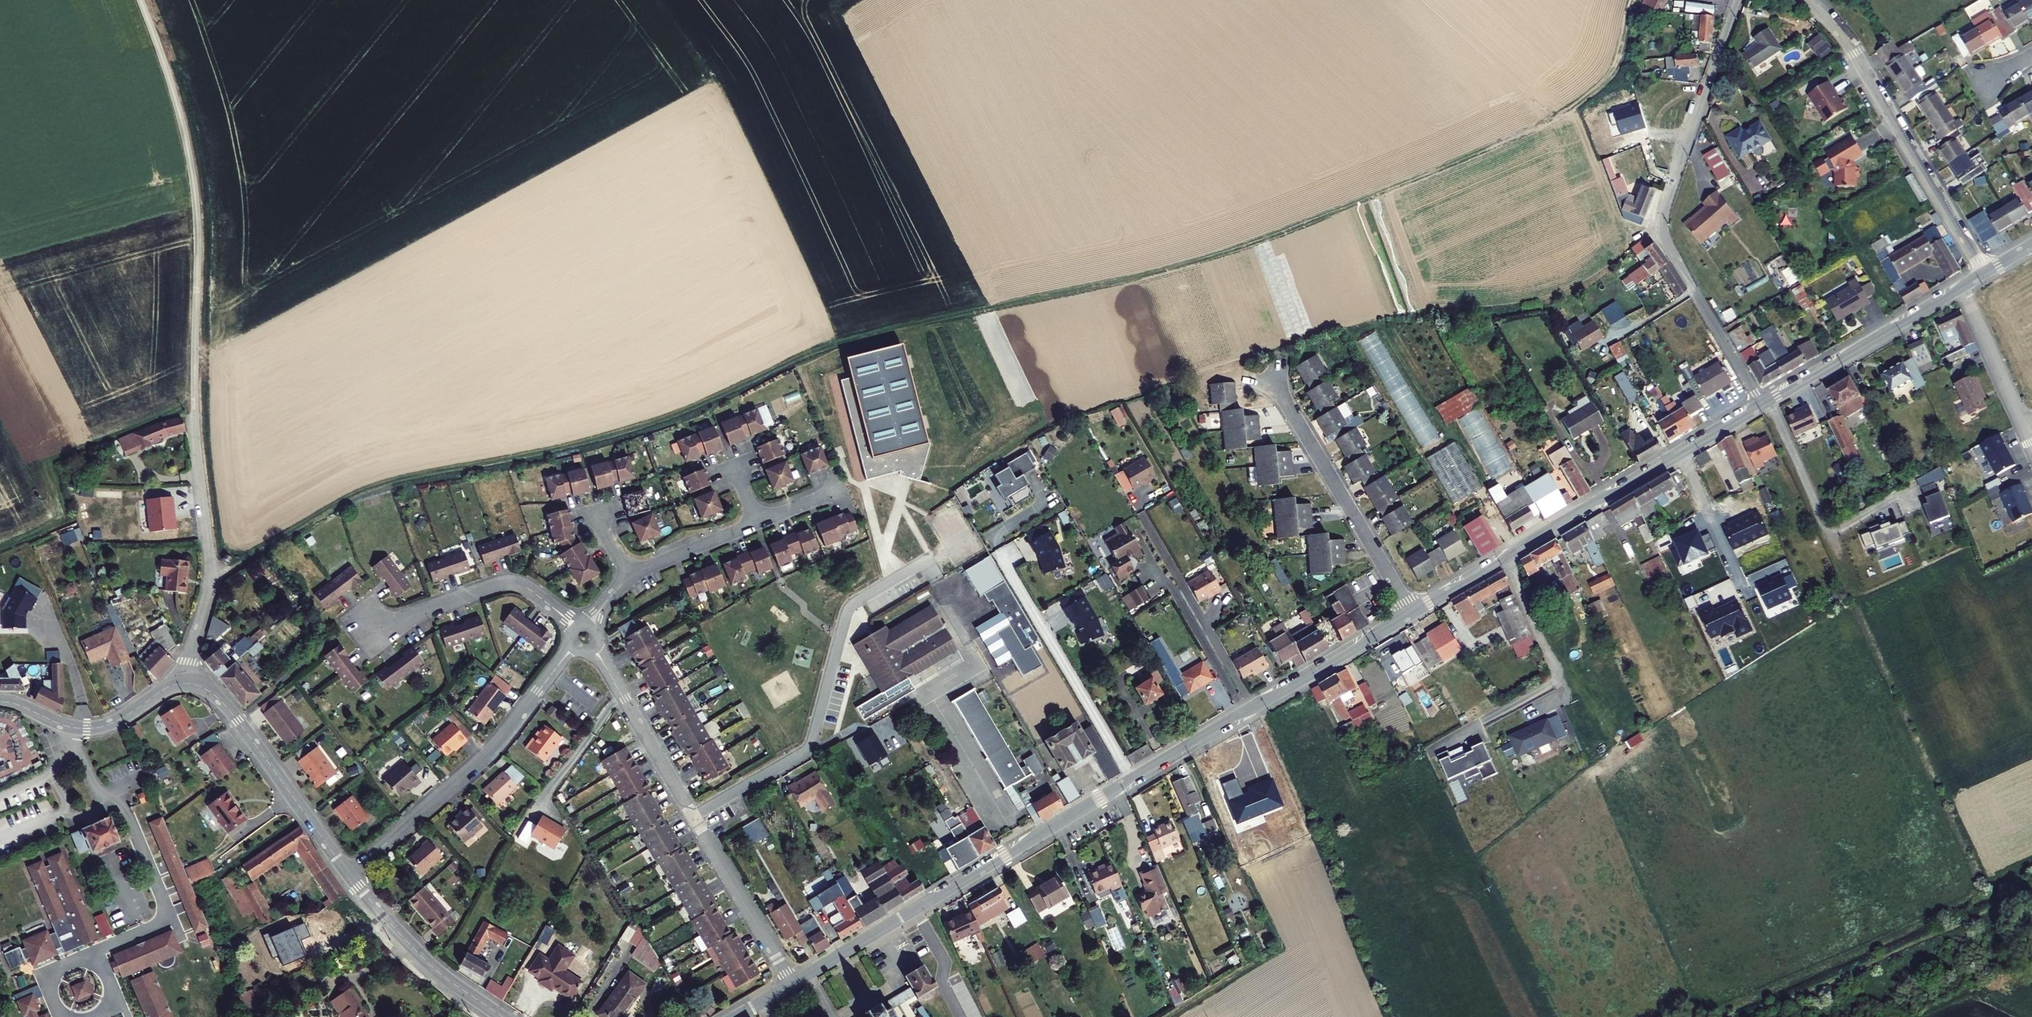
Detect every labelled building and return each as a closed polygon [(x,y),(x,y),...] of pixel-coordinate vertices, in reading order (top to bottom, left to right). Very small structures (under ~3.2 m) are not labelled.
[(1636,7),(1656,10),(1661,0),(1640,0),(1636,7)] [(1685,10),(1713,14),(1715,5),(1687,0),(1685,10)] [(2028,19),(2031,17),(2031,0),(2017,0),(2017,1),(2028,19)] [(2028,19),(2017,1),(2001,10),(2002,12),(1997,15),(2009,34),(2014,32),(2012,28),(2028,19)] [(1709,13),(1682,12),(1682,18),(1689,19),(1685,42),(1693,43),(1692,47),(1703,46),(1709,13)] [(1974,26),(1984,44),(2001,35),(2003,38),(2009,34),(1997,15),(1991,18),(1990,16),(1974,26)] [(1783,45),(1770,23),(1755,32),(1760,40),(1744,49),(1753,63),(1783,45)] [(1984,44),(1974,26),(1958,35),(1954,30),(1949,33),(1961,55),(1966,52),(1968,54),(1984,44)] [(1806,43),(1821,59),(1834,48),(1819,32),(1806,43)] [(1875,53),(1880,61),(1896,52),(1891,43),(1875,53)] [(1896,52),(1880,61),(1884,67),(1885,66),(1895,81),(1913,70),(1904,56),(1912,51),(1908,44),(1896,52)] [(1690,53),(1689,49),(1635,56),(1637,70),(1669,65),(1670,71),(1660,69),(1660,75),(1682,79),(1681,73),(1684,72),(1683,63),(1687,62),(1686,54),(1690,53)] [(1924,88),(1913,70),(1895,81),(1906,99),(1908,97),(1911,103),(1919,98),(1924,94),(1921,89),(1924,88)] [(1839,91),(1830,77),(1809,90),(1826,118),(1849,104),(1843,94),(1837,97),(1835,94),(1839,91)] [(1945,89),(1942,83),(1924,94),(1919,98),(1922,103),(1920,104),(1930,120),(1949,108),(1939,93),(1945,89)] [(2019,99),(2030,117),(2031,116),(2031,91),(2019,99)] [(2030,117),(2019,99),(1997,112),(2000,117),(1989,123),(1997,136),(2007,130),(2030,117)] [(1949,108),(1930,120),(1940,136),(1938,138),(1941,143),(1945,140),(1953,135),(1967,125),(1964,120),(1959,124),(1949,108)] [(1744,134),(1742,130),(1730,137),(1742,158),(1756,150),(1758,154),(1763,156),(1767,154),(1766,149),(1764,145),(1772,140),(1762,123),(1744,134)] [(1852,156),(1863,149),(1854,134),(1843,141),(1842,140),(1837,143),(1837,144),(1827,150),(1830,154),(1825,156),(1823,153),(1814,158),(1820,170),(1830,164),(1829,162),(1833,160),(1837,166),(1837,180),(1855,180),(1855,170),(1859,170),(1859,162),(1855,162),(1852,156)] [(1941,143),(1939,144),(1943,150),(1941,151),(1950,167),(1968,156),(1958,140),(1957,141),(1953,135),(1945,140),(1941,143)] [(1717,146),(1714,148),(1729,174),(1732,172),(1717,146)] [(1714,148),(1705,153),(1720,179),(1729,174),(1714,148)] [(1592,156),(1599,178),(1606,176),(1598,154),(1592,156)] [(1968,156),(1950,167),(1961,183),(1962,182),(1966,187),(1980,178),(1976,173),(1978,171),(1968,156)] [(1599,178),(1605,194),(1613,191),(1608,176),(1606,176),(1599,178)] [(2017,185),(2022,192),(2030,206),(2031,205),(2031,181),(2025,185),(2022,182),(2017,185)] [(1610,210),(1614,221),(1630,226),(1643,190),(1631,185),(1624,203),(1615,199),(1610,210)] [(1741,215),(1718,190),(1706,201),(1709,204),(1701,211),(1701,212),(1696,217),(1694,217),(1686,223),(1704,242),(1730,218),(1734,222),(1741,215)] [(2003,209),(2014,228),(2030,218),(2028,216),(2031,214),(2031,210),(2030,206),(2022,192),(2016,195),(2019,199),(2003,209)] [(2014,228),(2003,209),(1987,218),(1989,222),(1983,225),(1991,238),(1996,234),(1998,237),(2014,228)] [(1658,268),(1665,263),(1651,235),(1634,244),(1632,246),(1636,253),(1645,248),(1649,256),(1645,259),(1647,262),(1620,281),(1624,286),(1631,280),(1634,285),(1658,268)] [(1883,248),(1872,255),(1877,262),(1880,261),(1888,274),(1930,250),(1945,274),(1942,276),(1945,281),(1960,271),(1950,254),(1942,240),(1930,248),(1922,235),(1887,255),(1883,248)] [(1665,263),(1658,268),(1675,300),(1685,291),(1668,261),(1665,263)] [(1891,282),(1904,305),(1932,288),(1930,284),(1926,286),(1923,281),(1916,286),(1914,283),(1905,289),(1898,278),(1891,282)] [(1631,280),(1624,286),(1627,290),(1630,288),(1634,285),(1631,280)] [(1849,289),(1825,304),(1837,323),(1868,304),(1855,282),(1847,286),(1849,289)] [(1814,306),(1802,286),(1793,292),(1805,312),(1814,306)] [(1951,368),(1963,361),(1978,351),(1960,314),(1936,325),(1941,336),(1954,330),(1966,352),(1948,362),(1951,368)] [(1598,340),(1589,323),(1579,329),(1575,322),(1558,331),(1567,347),(1572,344),(1577,352),(1598,340)] [(1754,344),(1744,325),(1729,335),(1739,352),(1754,344)] [(1796,352),(1782,330),(1765,340),(1762,341),(1772,359),(1784,376),(1813,359),(1805,345),(1797,349),(1799,352),(1782,362),(1781,361),(1796,352)] [(1618,340),(1608,345),(1617,362),(1627,357),(1618,340)] [(1922,341),(1908,348),(1917,368),(1932,362),(1922,341)] [(1810,342),(1805,345),(1813,359),(1818,356),(1810,342)] [(927,440),(902,344),(848,358),(853,379),(840,383),(866,481),(899,471),(897,476),(919,481),(930,442),(927,440)] [(1769,368),(1766,362),(1762,365),(1752,347),(1740,354),(1748,368),(1759,362),(1764,371),(1769,368)] [(1392,511),(1388,504),(1396,500),(1386,483),(1379,487),(1375,480),(1371,473),(1372,472),(1363,455),(1361,456),(1357,450),(1364,446),(1354,428),(1347,433),(1343,426),(1345,424),(1335,407),(1334,408),(1330,402),(1337,397),(1327,380),(1320,384),(1317,377),(1325,372),(1315,355),(1295,366),(1309,391),(1306,392),(1320,416),(1315,419),(1325,436),(1330,433),(1334,440),(1348,463),(1343,466),(1353,484),(1358,480),(1390,536),(1410,524),(1400,506),(1392,511)] [(1748,368),(1761,389),(1784,376),(1772,359),(1766,362),(1769,368),(1764,371),(1759,362),(1748,368)] [(1903,364),(1881,377),(1892,393),(1913,381),(1903,364)] [(1693,399),(1694,401),(1700,397),(1702,399),(1727,384),(1715,365),(1684,384),(1693,399)] [(1634,403),(1618,374),(1608,381),(1624,409),(1634,403)] [(1956,386),(1970,418),(1987,410),(1981,397),(1983,396),(1975,377),(1956,386)] [(1220,410),(1222,449),(1242,448),(1241,441),(1254,440),(1253,415),(1240,415),(1240,409),(1228,410),(1227,382),(1205,383),(1206,404),(1212,404),(1212,411),(1220,410)] [(1857,400),(1844,383),(1823,397),(1834,414),(1857,400)] [(1651,389),(1656,400),(1662,397),(1657,386),(1651,389)] [(1435,403),(1443,422),(1479,407),(1471,388),(1435,403)] [(1584,397),(1573,403),(1575,406),(1568,411),(1570,415),(1560,421),(1570,439),(1598,423),(1584,397)] [(1677,439),(1692,430),(1686,420),(1700,412),(1694,401),(1693,399),(1680,407),(1681,409),(1674,413),(1669,404),(1666,406),(1661,398),(1655,402),(1656,404),(1661,412),(1665,419),(1677,439)] [(1405,410),(1418,447),(1435,441),(1422,404),(1405,410)] [(1661,412),(1656,404),(1652,406),(1657,415),(1661,412)] [(1118,406),(1109,410),(1117,426),(1126,422),(1118,406)] [(722,424),(731,446),(746,440),(743,434),(750,431),(752,436),(766,431),(758,410),(722,424)] [(1788,420),(1797,439),(1821,427),(1814,413),(1806,416),(1800,419),(1798,416),(1788,420)] [(133,430),(132,427),(124,430),(135,447),(147,442),(146,439),(165,431),(180,427),(178,414),(161,418),(133,430)] [(1677,439),(1665,419),(1652,426),(1664,447),(1677,439)] [(1830,426),(1848,465),(1857,460),(1838,422),(1830,426)] [(678,441),(687,462),(700,457),(698,451),(705,449),(708,455),(723,449),(714,427),(678,441)] [(2003,437),(1997,428),(1978,440),(1997,469),(2015,458),(2002,437),(2003,437)] [(124,430),(115,434),(122,452),(135,447),(124,430)] [(1626,436),(1623,430),(1615,435),(1632,466),(1653,453),(1645,441),(1636,446),(1630,434),(1626,436)] [(1756,488),(1734,437),(1720,445),(1726,458),(1729,456),(1746,494),(1756,488)] [(1758,440),(1747,444),(1759,470),(1766,467),(1765,464),(1780,457),(1771,438),(1759,443),(1758,440)] [(756,449),(762,465),(784,456),(778,440),(756,449)] [(1451,444),(1424,460),(1450,505),(1478,489),(1451,444)] [(1048,445),(1042,456),(1050,460),(1056,449),(1048,445)] [(1253,447),(1255,487),(1276,486),(1275,478),(1288,477),(1287,451),(1273,452),(1273,446),(1253,447)] [(820,448),(801,456),(809,475),(828,468),(820,448)] [(1551,456),(1547,460),(1553,470),(1555,469),(1574,500),(1584,494),(1560,451),(1551,456)] [(1708,453),(1694,461),(1699,470),(1713,461),(1708,453)] [(1144,455),(1122,467),(1133,486),(1147,478),(1148,479),(1156,475),(1144,455)] [(1031,471),(1022,456),(1009,464),(1011,467),(991,479),(997,489),(993,491),(999,502),(1003,500),(1009,510),(1028,499),(1022,489),(1021,490),(1018,485),(1020,484),(1018,479),(1031,471)] [(591,467),(597,490),(613,486),(611,479),(618,477),(619,483),(634,479),(628,457),(591,467)] [(784,463),(765,471),(773,490),(792,482),(784,463)] [(582,469),(545,480),(551,501),(566,497),(564,492),(571,490),(573,497),(589,492),(582,469)] [(705,469),(683,479),(689,494),(711,485),(705,469)] [(1648,489),(1656,501),(1678,488),(1682,494),(1687,491),(1678,474),(1671,478),(1669,476),(1648,489)] [(1483,493),(1507,534),(1535,517),(1538,522),(1560,508),(1555,498),(1541,475),(1518,489),(1518,488),(1501,498),(1494,487),(1483,493)] [(2019,516),(2031,508),(2031,494),(2026,484),(2027,483),(2022,476),(2002,489),(2019,516)] [(1933,480),(1917,488),(1924,504),(1920,506),(1928,523),(1947,515),(1936,492),(1938,491),(1933,480)] [(1656,501),(1648,489),(1636,496),(1641,507),(1644,506),(1647,512),(1651,509),(1652,512),(1660,507),(1656,501)] [(643,491),(623,496),(628,516),(648,511),(643,491)] [(694,500),(702,519),(721,511),(713,492),(694,500)] [(1563,493),(1555,498),(1560,508),(1569,503),(1563,493)] [(1271,498),(1272,537),(1293,536),(1292,530),(1305,529),(1304,503),(1291,503),(1290,496),(1271,498)] [(1636,496),(1613,510),(1625,528),(1638,521),(1649,546),(1657,542),(1656,541),(1641,507),(1636,496)] [(173,497),(145,500),(149,532),(177,529),(173,497)] [(1667,506),(1663,509),(1670,517),(1673,515),(1667,506)] [(1768,535),(1757,511),(1725,525),(1735,549),(1768,535)] [(567,512),(544,518),(552,546),(557,545),(562,554),(558,557),(578,587),(599,574),(579,544),(575,546),(572,541),(569,528),(571,528),(567,512)] [(856,529),(849,512),(842,515),(842,513),(815,524),(824,546),(839,540),(838,537),(856,529)] [(1590,523),(1595,531),(1612,521),(1607,513),(1590,523)] [(631,524),(639,543),(658,534),(649,515),(631,524)] [(1474,519),(1459,528),(1476,558),(1491,549),(1474,519)] [(1136,555),(1119,522),(1109,527),(1112,534),(1099,541),(1110,562),(1104,566),(1112,580),(1118,577),(1117,575),(1127,570),(1120,558),(1126,555),(1128,559),(1136,555)] [(1590,523),(1569,536),(1580,553),(1600,540),(1595,531),(1590,523)] [(1904,524),(1897,528),(1902,539),(1909,536),(1904,524)] [(65,544),(78,539),(74,528),(60,533),(65,544)] [(1902,539),(1897,528),(1889,531),(1881,535),(1879,532),(1878,529),(1868,534),(1869,538),(1860,542),(1866,554),(1875,550),(1877,555),(1904,543),(1902,539)] [(769,546),(778,567),(792,561),(790,556),(802,551),(804,556),(818,550),(810,529),(796,535),(795,532),(782,538),(783,540),(769,546)] [(1050,531),(1031,542),(1038,554),(1039,554),(1040,555),(1049,575),(1069,566),(1060,547),(1050,531)] [(477,545),(483,562),(485,562),(492,559),(496,558),(495,556),(494,554),(497,553),(498,554),(505,552),(504,550),(507,549),(507,551),(508,553),(520,549),(514,532),(492,539),(477,545)] [(1323,534),(1304,535),(1305,574),(1325,573),(1324,565),(1338,564),(1337,540),(1323,541),(1323,534)] [(1412,583),(1461,554),(1449,534),(1431,545),(1435,552),(1423,559),(1419,552),(1401,562),(1412,583)] [(1532,558),(1541,572),(1556,562),(1576,596),(1585,591),(1579,578),(1576,571),(1563,540),(1532,558)] [(736,559),(723,564),(731,585),(745,579),(743,575),(756,570),(758,574),(772,569),(763,548),(750,553),(749,551),(735,556),(736,559)] [(426,563),(432,580),(439,578),(444,576),(443,574),(442,572),(445,571),(445,573),(453,570),(452,568),(455,567),(456,569),(457,571),(469,567),(463,550),(440,558),(426,563)] [(1660,554),(1641,564),(1650,582),(1669,573),(1660,554)] [(185,571),(186,556),(167,555),(167,556),(158,556),(158,558),(155,560),(155,565),(158,568),(157,571),(165,571),(164,586),(184,588),(184,579),(183,578),(183,571),(185,571)] [(389,590),(395,597),(409,586),(395,567),(385,555),(371,566),(374,570),(378,576),(379,576),(380,575),(382,573),(384,576),(382,577),(387,583),(389,582),(390,584),(389,585),(387,587),(389,590)] [(1532,558),(1523,564),(1531,577),(1541,572),(1532,558)] [(715,564),(689,575),(690,577),(683,580),(689,597),(708,590),(709,592),(724,586),(715,564)] [(312,594),(324,609),(334,601),(333,599),(331,597),(333,596),(334,597),(341,592),(347,587),(346,586),(348,585),(349,586),(350,588),(351,588),(361,580),(349,566),(331,580),(312,594)] [(1584,567),(1576,571),(1579,578),(1587,574),(1584,567)] [(1187,583),(1197,601),(1212,593),(1213,595),(1220,590),(1209,570),(1187,583)] [(1598,579),(1602,589),(1622,579),(1619,570),(1598,579)] [(1505,575),(1454,606),(1467,632),(1484,622),(1478,612),(1486,608),(1484,604),(1503,593),(1508,602),(1504,604),(1508,615),(1500,618),(1513,646),(1531,637),(1505,575)] [(997,597),(983,580),(966,594),(980,611),(997,597)] [(1361,605),(1348,582),(1334,590),(1348,613),(1361,605)] [(1551,585),(1540,591),(1550,609),(1562,603),(1551,585)] [(36,597),(17,586),(3,609),(3,628),(25,628),(26,616),(36,597)] [(1143,599),(1136,586),(1116,598),(1124,611),(1143,599)] [(1358,630),(1348,613),(1334,590),(1327,595),(1337,612),(1329,616),(1330,617),(1342,639),(1358,630)] [(1084,595),(1064,607),(1072,620),(1074,618),(1079,626),(1082,632),(1080,633),(1085,644),(1106,633),(1098,617),(1084,595)] [(1596,601),(1602,617),(1615,611),(1608,596),(1596,601)] [(1751,622),(1739,597),(1702,614),(1712,637),(1751,622)] [(525,613),(516,605),(504,620),(522,634),(540,648),(551,634),(541,626),(540,628),(539,629),(537,628),(538,626),(532,622),(526,617),(525,618),(523,617),(524,615),(525,613)] [(881,625),(872,630),(869,632),(897,681),(930,662),(939,657),(931,643),(947,634),(930,605),(884,631),(881,625)] [(1361,605),(1348,613),(1358,630),(1372,622),(1361,605)] [(623,620),(629,635),(629,634),(636,646),(659,633),(651,619),(643,623),(637,612),(623,620)] [(486,632),(479,614),(465,620),(465,622),(466,624),(464,625),(463,623),(455,625),(455,627),(453,628),(452,626),(452,624),(439,628),(446,646),(486,632)] [(226,623),(211,615),(203,633),(211,637),(226,623)] [(1315,622),(1310,615),(1305,618),(1310,625),(1315,622)] [(1342,639),(1330,617),(1316,625),(1318,628),(1329,647),(1335,644),(1342,639)] [(88,628),(97,647),(101,645),(106,657),(122,650),(107,619),(88,628)] [(144,620),(122,628),(127,640),(147,631),(154,640),(134,656),(146,673),(168,656),(161,647),(169,641),(160,619),(145,624),(144,620)] [(1297,667),(1306,661),(1294,642),(1284,624),(1272,631),(1277,639),(1267,645),(1279,667),(1292,659),(1297,667)] [(97,647),(88,628),(75,634),(84,653),(97,647)] [(1306,661),(1329,647),(1318,628),(1294,642),(1306,661)] [(1430,672),(1437,667),(1461,653),(1455,643),(1454,644),(1446,629),(1420,644),(1427,655),(1422,658),(1430,672)] [(851,643),(869,674),(879,692),(895,682),(897,681),(869,632),(851,643)] [(636,646),(644,660),(662,649),(666,647),(659,633),(636,646)] [(956,647),(947,634),(931,643),(939,657),(956,647)] [(226,659),(217,648),(202,661),(205,664),(216,678),(233,662),(247,650),(243,646),(248,642),(241,635),(231,645),(229,645),(235,651),(226,659)] [(259,639),(249,648),(254,654),(264,645),(259,639)] [(1155,639),(1144,646),(1160,671),(1161,673),(1171,667),(1155,639)] [(353,692),(367,681),(359,670),(357,672),(355,673),(354,671),(356,670),(351,664),(346,657),(344,659),(343,657),(344,656),(346,654),(338,644),(324,656),(338,674),(353,692)] [(1427,655),(1420,644),(1415,647),(1422,658),(1427,655)] [(424,660),(412,646),(402,654),(403,656),(405,657),(403,659),(401,657),(395,662),(389,667),(390,669),(388,670),(387,668),(385,667),(375,674),(387,689),(405,675),(424,660)] [(1240,678),(1250,672),(1258,668),(1260,671),(1268,666),(1256,647),(1231,662),(1240,678)] [(12,650),(4,658),(10,671),(19,668),(19,670),(26,667),(17,648),(12,650)] [(649,677),(670,665),(662,649),(644,660),(640,662),(649,677)] [(1461,653),(1437,667),(1440,672),(1464,657),(1461,653)] [(63,662),(51,663),(52,690),(41,685),(34,699),(60,712),(63,699),(63,662)] [(216,678),(241,706),(258,691),(233,662),(216,678)] [(897,681),(904,692),(937,674),(930,662),(897,681)] [(670,665),(649,677),(657,692),(673,682),(678,679),(670,665)] [(1198,667),(1176,678),(1186,695),(1208,684),(1198,667)] [(23,679),(19,670),(19,668),(10,671),(2,675),(0,671),(0,690),(23,679)] [(1332,679),(1342,697),(1360,686),(1350,668),(1332,679)] [(268,677),(273,683),(283,674),(278,669),(268,677)] [(1148,681),(1131,691),(1141,707),(1158,697),(1152,687),(1158,683),(1153,675),(1147,679),(1148,681)] [(1332,679),(1320,686),(1322,688),(1318,690),(1327,706),(1336,701),(1347,720),(1353,716),(1342,697),(1332,679)] [(1371,680),(1364,685),(1373,701),(1380,697),(1371,680)] [(505,694),(489,681),(467,710),(483,722),(505,694)] [(897,681),(895,682),(902,694),(904,692),(897,681)] [(653,701),(658,710),(682,697),(673,682),(657,692),(652,694),(656,699),(653,701)] [(895,682),(879,692),(853,708),(859,719),(902,694),(895,682)] [(1002,786),(1011,781),(1030,771),(1031,773),(1041,767),(1032,751),(1028,753),(1020,758),(1022,763),(1017,766),(1015,761),(971,686),(960,692),(950,698),(1002,786)] [(263,713),(279,701),(274,695),(258,707),(263,713)] [(665,716),(669,724),(690,712),(682,697),(658,710),(662,717),(665,716)] [(263,713),(262,714),(287,745),(304,732),(279,701),(263,713)] [(545,712),(552,718),(558,709),(551,704),(545,712)] [(170,745),(188,731),(169,706),(154,718),(164,732),(161,734),(170,745)] [(1355,719),(1361,729),(1379,718),(1373,708),(1355,719)] [(690,712),(669,724),(673,729),(670,731),(675,740),(699,726),(690,712)] [(1353,716),(1347,720),(1349,722),(1343,725),(1349,736),(1361,729),(1355,719),(1353,716)] [(1557,717),(1547,722),(1556,742),(1566,738),(1557,717)] [(458,718),(452,723),(466,740),(473,734),(458,718)] [(1090,751),(1107,778),(1118,772),(1111,761),(1090,722),(1080,728),(1076,721),(1046,740),(1062,767),(1090,751)] [(1547,722),(1508,739),(1517,759),(1556,742),(1547,722)] [(451,723),(432,740),(445,755),(459,743),(461,745),(466,740),(452,723),(451,723)] [(137,724),(129,727),(136,740),(143,737),(137,724)] [(531,740),(526,748),(546,762),(562,738),(544,725),(533,741),(531,740)] [(686,752),(687,751),(707,740),(699,726),(675,740),(677,744),(680,742),(686,752)] [(868,735),(851,745),(864,766),(881,756),(868,735)] [(707,740),(687,751),(695,766),(717,754),(713,746),(709,739),(707,740)] [(214,778),(231,765),(212,741),(196,754),(214,778)] [(1130,764),(1151,752),(1145,741),(1124,753),(1130,764)] [(299,761),(312,751),(306,743),(293,753),(299,761)] [(603,757),(611,770),(632,757),(624,745),(603,757)] [(1447,752),(1436,757),(1442,771),(1447,782),(1462,775),(1464,781),(1479,775),(1482,782),(1496,776),(1483,745),(1471,750),(1473,754),(1465,757),(1466,761),(1458,765),(1453,766),(1448,754),(1447,752)] [(312,751),(299,761),(308,773),(309,773),(312,776),(310,778),(318,788),(335,775),(330,768),(331,767),(316,747),(312,751)] [(1462,749),(1448,754),(1453,766),(1458,765),(1466,761),(1465,757),(1462,749)] [(717,754),(695,766),(703,780),(725,767),(717,754)] [(640,772),(632,757),(611,770),(619,784),(640,772)] [(405,762),(384,780),(399,797),(413,785),(415,787),(421,781),(405,762)] [(513,766),(484,792),(498,807),(529,779),(513,766)] [(1056,770),(1050,774),(1066,802),(1078,795),(1065,773),(1060,777),(1056,770)] [(640,772),(619,784),(627,798),(644,788),(648,785),(640,772)] [(791,783),(785,787),(797,807),(812,799),(820,813),(832,805),(813,772),(792,784),(791,783)] [(1189,780),(1182,783),(1195,812),(1201,809),(1189,780)] [(1011,781),(1002,786),(1015,807),(1024,802),(1015,787),(1011,781)] [(1203,830),(1195,812),(1182,783),(1173,787),(1188,822),(1181,825),(1187,837),(1203,830)] [(1022,784),(1015,787),(1024,802),(1025,805),(1031,801),(1022,784)] [(139,791),(142,800),(151,796),(148,787),(139,791)] [(221,788),(202,802),(221,828),(238,815),(231,805),(230,806),(225,799),(227,798),(221,788)] [(621,801),(629,816),(655,801),(650,793),(648,795),(644,788),(627,798),(621,801)] [(1059,807),(1061,805),(1052,789),(1031,801),(1025,805),(1034,821),(1059,807)] [(334,801),(338,807),(351,797),(347,791),(334,801)] [(353,796),(351,797),(338,807),(334,810),(340,817),(342,815),(354,831),(370,819),(353,796)] [(655,801),(629,816),(638,831),(661,818),(656,810),(659,808),(655,801)] [(944,821),(948,828),(956,842),(967,861),(993,846),(969,805),(944,821)] [(473,808),(469,812),(479,823),(484,819),(473,808)] [(191,928),(206,922),(194,887),(191,877),(179,841),(169,812),(168,809),(152,814),(191,928)] [(479,823),(469,812),(466,809),(460,814),(463,817),(451,828),(465,845),(484,829),(479,823)] [(121,838),(111,812),(99,817),(100,818),(81,826),(82,826),(73,829),(79,845),(80,848),(91,844),(93,849),(95,848),(98,849),(103,847),(104,845),(109,842),(121,838)] [(553,822),(545,817),(534,836),(559,850),(569,830),(559,825),(559,826),(553,823),(553,822)] [(750,831),(746,833),(775,883),(789,874),(756,817),(746,823),(750,831)] [(661,818),(638,831),(647,846),(673,831),(668,822),(665,824),(661,818)] [(948,828),(944,821),(936,825),(938,829),(943,826),(945,829),(948,828)] [(294,824),(219,872),(238,901),(245,897),(250,905),(262,898),(246,872),(294,842),(323,887),(309,896),(269,908),(267,904),(254,912),(260,921),(279,912),(315,909),(342,892),(294,824)] [(1151,837),(1143,840),(1153,862),(1162,858),(1159,850),(1177,842),(1169,824),(1149,832),(1151,837)] [(1215,826),(1203,831),(1207,840),(1219,835),(1215,826)] [(673,831),(647,846),(655,861),(659,858),(679,847),(674,839),(677,838),(673,831)] [(914,840),(902,847),(904,851),(906,855),(918,848),(914,840)] [(953,870),(967,861),(956,842),(950,845),(955,854),(948,857),(946,854),(944,855),(953,870)] [(422,850),(407,864),(420,879),(441,860),(427,843),(420,848),(422,850)] [(679,847),(659,858),(667,873),(692,859),(687,851),(685,853),(681,846),(679,847)] [(98,938),(63,850),(48,857),(51,863),(46,865),(44,858),(29,864),(55,931),(50,933),(49,931),(44,929),(26,937),(23,941),(25,946),(20,948),(19,945),(4,951),(10,967),(26,960),(25,958),(29,956),(31,960),(36,962),(54,955),(56,950),(55,948),(61,946),(64,952),(98,938)] [(192,871),(212,863),(209,853),(188,861),(192,871)] [(692,859),(667,873),(676,888),(698,875),(693,868),(696,866),(692,859)] [(888,861),(877,867),(897,903),(917,891),(912,881),(907,884),(896,865),(892,867),(888,861)] [(858,907),(839,876),(831,881),(857,927),(876,915),(897,903),(877,867),(874,862),(857,872),(863,881),(873,898),(858,907)] [(1120,887),(1110,863),(1101,867),(1102,869),(1086,877),(1093,896),(1108,890),(1109,892),(1120,887)] [(801,900),(808,912),(827,901),(839,921),(827,928),(835,940),(857,927),(831,881),(824,869),(818,872),(826,886),(801,900)] [(1145,874),(1144,871),(1137,874),(1145,893),(1143,896),(1134,900),(1139,914),(1144,912),(1147,919),(1164,912),(1158,896),(1167,892),(1156,869),(1145,874)] [(698,875),(676,888),(684,902),(709,888),(704,880),(702,882),(698,875)] [(1037,891),(1026,897),(1037,916),(1067,898),(1056,878),(1036,889),(1037,891)] [(709,888),(684,902),(693,917),(713,906),(715,905),(711,898),(714,896),(709,888)] [(998,889),(967,907),(970,913),(975,924),(987,917),(984,912),(985,911),(987,913),(992,910),(990,907),(1004,899),(998,889)] [(1228,899),(1235,911),(1247,903),(1239,891),(1228,899)] [(423,892),(407,906),(431,932),(429,934),(435,941),(452,926),(423,892)] [(1027,922),(1014,901),(992,914),(1002,930),(1011,924),(1014,930),(1027,922)] [(781,903),(765,913),(781,941),(789,936),(795,948),(803,943),(799,935),(781,903)] [(713,906),(693,917),(690,919),(698,933),(721,920),(713,906)] [(1104,926),(1097,908),(1086,913),(1094,930),(1104,926)] [(959,921),(966,938),(978,932),(975,924),(970,913),(961,917),(962,920),(959,921)] [(632,915),(618,937),(634,946),(631,951),(649,962),(654,953),(648,943),(640,929),(632,915)] [(721,920),(698,933),(706,947),(712,943),(729,933),(721,920)] [(953,920),(943,925),(951,944),(966,938),(959,921),(955,923),(953,920)] [(476,937),(459,967),(483,981),(491,966),(476,958),(488,937),(502,946),(509,934),(485,921),(476,937)] [(813,927),(799,935),(803,943),(811,955),(824,947),(813,927)] [(114,953),(116,959),(117,960),(115,961),(118,969),(120,968),(120,969),(123,976),(133,972),(135,977),(130,979),(145,1016),(172,1016),(153,970),(145,973),(142,968),(156,962),(158,961),(159,963),(160,964),(161,964),(162,965),(163,966),(164,967),(165,967),(167,967),(168,967),(169,967),(170,966),(172,966),(173,965),(174,964),(175,963),(175,962),(176,961),(176,960),(176,959),(176,957),(176,956),(176,955),(176,954),(178,953),(183,951),(174,928),(114,953)] [(712,943),(719,957),(741,944),(734,931),(729,933),(712,943)] [(206,933),(199,935),(201,946),(209,944),(206,933)] [(741,944),(719,957),(728,971),(750,958),(741,944)] [(1021,955),(1028,967),(1047,956),(1039,944),(1021,955)] [(538,985),(545,989),(547,985),(552,988),(571,999),(581,982),(563,971),(572,956),(556,947),(547,962),(539,957),(528,974),(540,981),(538,985)] [(750,958),(728,971),(737,987),(759,975),(750,958)] [(117,960),(116,959),(111,961),(116,971),(120,969),(120,968),(118,969),(115,961),(117,960)] [(910,986),(887,1002),(892,1008),(914,993),(918,999),(936,987),(922,964),(904,976),(910,986)] [(596,1016),(621,1016),(619,1016),(642,982),(623,970),(594,1016),(596,1016)] [(85,980),(71,985),(76,999),(90,994),(85,980)] [(491,981),(485,991),(501,1001),(507,990),(491,981)] [(1179,1004),(1186,989),(1172,981),(1164,996),(1179,1004)] [(230,991),(236,1008),(249,1003),(243,986),(230,991)] [(329,1001),(341,1016),(367,1016),(363,1011),(356,1002),(359,1001),(349,987),(329,1001)] [(892,1008),(897,1016),(914,1016),(916,1015),(909,1004),(918,999),(914,993),(892,1008)] [(34,994),(18,1001),(24,1016),(25,1016),(28,1016),(49,1016),(44,1015),(39,1016),(38,1012),(41,1010),(34,994)] [(886,1001),(878,1006),(883,1014),(892,1008),(887,1002),(886,1001)] [(249,1003),(236,1008),(237,1014),(251,1009),(249,1003)] [(865,1014),(867,1016),(897,1016),(892,1008),(883,1014),(878,1006),(865,1014)] [(692,1014),(693,1016),(704,1016),(700,1009),(692,1014)]
